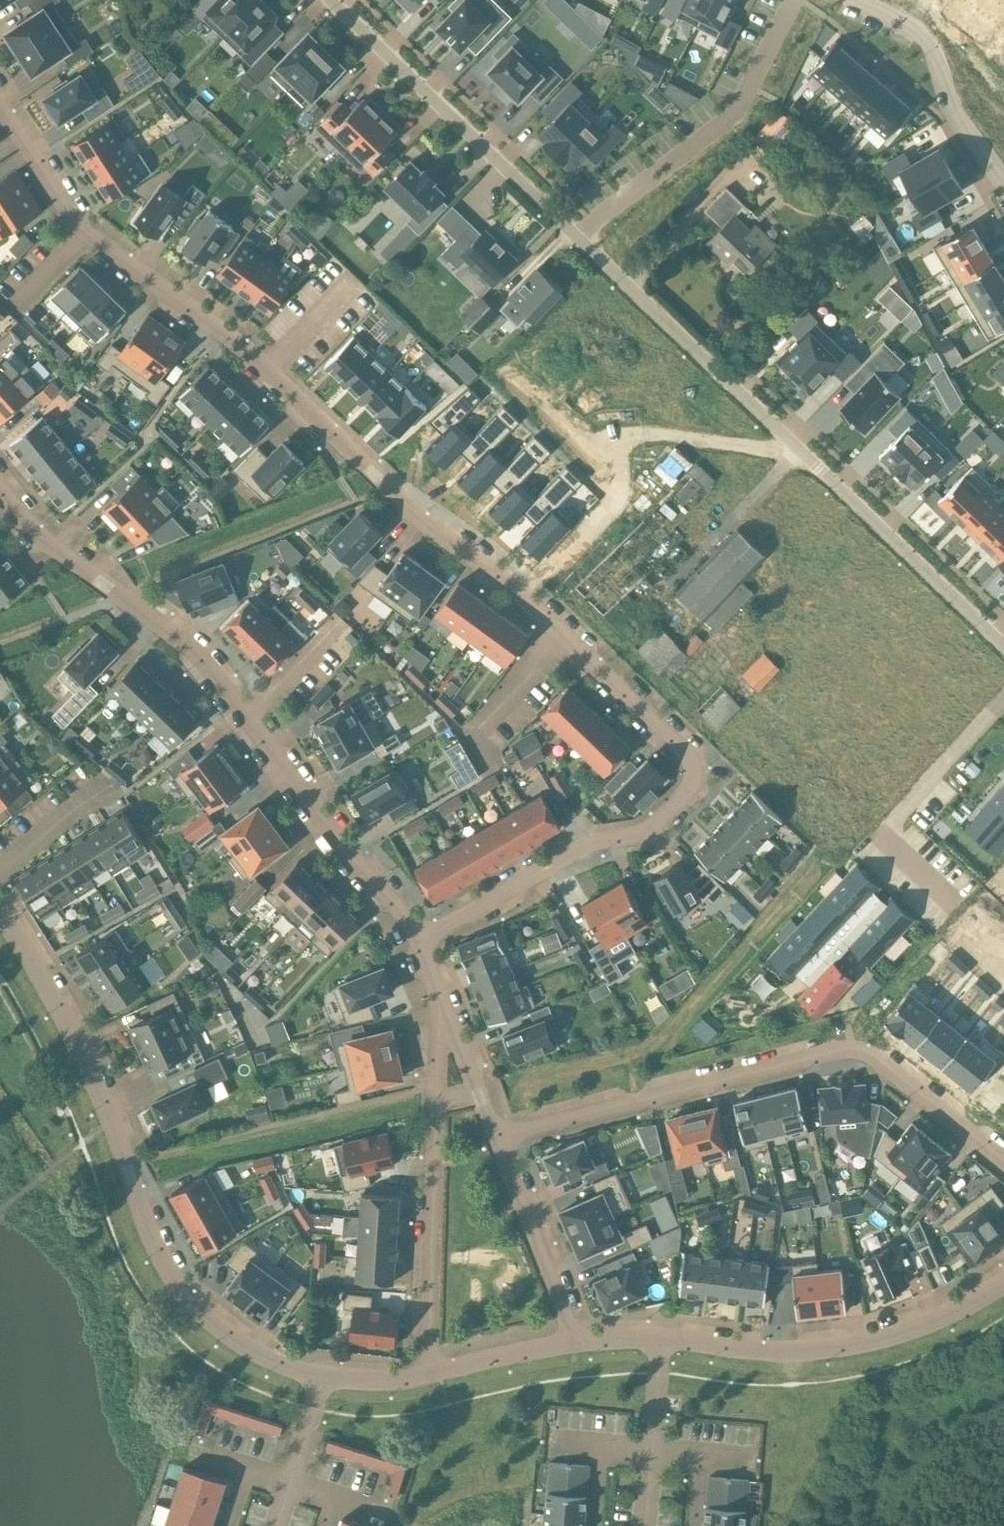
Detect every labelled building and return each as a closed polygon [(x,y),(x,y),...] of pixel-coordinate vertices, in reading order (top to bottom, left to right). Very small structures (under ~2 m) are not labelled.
[(7,33),(21,54),(66,23),(54,5),(61,0),(34,0),(30,3),(37,14),(7,33)] [(179,24),(188,33),(204,17),(223,36),(258,0),(201,0),(194,7),(195,8),(179,24)] [(223,36),(253,64),(282,34),(269,21),(276,14),(262,0),(258,0),(223,36)] [(412,9),(412,10),(413,11),(424,0),(402,0),(412,9)] [(439,27),(449,37),(461,49),(480,29),(490,38),(491,37),(511,17),(493,0),(484,0),(481,3),(477,0),(458,0),(451,6),(456,10),(440,26),(439,27)] [(543,1),(560,18),(572,5),(567,0),(545,0),(543,1)] [(645,3),(643,7),(655,14),(662,0),(639,0),(645,3)] [(663,13),(676,20),(678,16),(698,26),(711,0),(670,0),(663,13)] [(698,26),(718,36),(716,40),(729,47),(741,24),(729,18),(738,0),(711,0),(698,26)] [(945,15),(946,16),(946,15),(977,37),(985,42),(998,23),(991,17),(990,18),(964,0),(955,0),(945,15)] [(990,18),(991,17),(1000,4),(993,0),(964,0),(990,18)] [(576,7),(589,19),(594,9),(579,1),(576,7)] [(589,22),(577,34),(592,49),(604,36),(589,22)] [(66,23),(21,54),(34,74),(63,54),(71,66),(94,50),(86,37),(79,42),(66,23)] [(501,59),(490,70),(506,87),(505,88),(504,90),(514,99),(515,98),(517,97),(520,99),(529,89),(531,91),(541,101),(563,78),(551,66),(544,72),(542,74),(523,56),(525,54),(530,48),(514,33),(495,53),(499,57),(501,59)] [(288,90),(326,50),(309,34),(271,73),(288,90)] [(822,57),(809,72),(810,73),(811,72),(826,85),(852,55),(837,42),(838,41),(837,40),(822,57)] [(631,60),(634,63),(639,52),(641,50),(630,44),(625,54),(631,60)] [(344,67),(326,50),(288,90),(306,106),(344,67)] [(267,52),(247,72),(257,82),(277,61),(267,52)] [(639,52),(634,63),(638,67),(654,82),(658,86),(668,67),(639,52)] [(852,55),(826,85),(841,98),(867,69),(852,55)] [(638,67),(634,63),(631,60),(623,69),(630,76),(638,67)] [(133,93),(161,75),(151,63),(125,80),(133,93)] [(867,69),(841,98),(857,112),(883,82),(867,69)] [(90,121),(115,104),(103,85),(93,91),(82,74),(69,82),(67,79),(53,87),(55,91),(45,98),(48,102),(44,105),(53,120),(57,117),(60,122),(82,108),(90,121)] [(564,109),(541,133),(548,140),(546,142),(556,151),(594,112),(578,96),(583,91),(573,81),(555,100),(564,109)] [(883,82),(857,112),(872,125),(898,95),(883,82)] [(684,111),(701,98),(686,90),(678,106),(684,111)] [(168,111),(176,104),(169,95),(161,101),(168,111)] [(872,125),(864,134),(879,147),(886,139),(887,140),(915,108),(914,107),(913,108),(898,95),(872,125)] [(668,96),(659,106),(665,111),(674,102),(668,96)] [(344,153),(384,111),(372,99),(369,103),(364,98),(351,111),(342,102),(317,127),(344,153)] [(799,115),(806,108),(797,100),(790,107),(799,115)] [(184,113),(176,104),(168,111),(176,120),(184,113)] [(814,117),(806,108),(799,115),(807,124),(814,117)] [(750,141),(768,158),(798,126),(779,109),(750,141)] [(397,123),(384,111),(344,153),(361,170),(365,166),(375,175),(395,154),(386,144),(398,132),(393,127),(397,123)] [(594,112),(556,151),(566,161),(568,159),(575,166),(587,153),(598,142),(607,151),(625,132),(615,122),(610,127),(594,112)] [(115,118),(75,144),(87,163),(119,142),(120,143),(128,138),(115,118)] [(197,139),(207,132),(200,124),(191,131),(197,139)] [(828,144),(835,137),(826,129),(819,136),(828,144)] [(843,145),(835,137),(828,144),(836,153),(843,145)] [(796,142),(796,147),(799,150),(804,150),(808,147),(808,142),(804,138),(799,138),(796,142)] [(119,142),(87,163),(98,180),(130,160),(130,159),(120,143),(119,142)] [(953,168),(941,147),(914,163),(908,152),(885,164),(893,177),(904,170),(916,190),(926,184),(953,168)] [(130,160),(98,180),(111,199),(143,178),(151,173),(153,172),(140,153),(130,160)] [(847,155),(839,164),(847,170),(855,161),(847,155)] [(408,222),(420,234),(448,205),(441,198),(445,193),(433,182),(436,179),(426,169),(423,172),(412,161),(390,183),(387,186),(415,214),(408,222)] [(965,189),(953,168),(926,184),(916,190),(927,209),(915,216),(922,228),(945,216),(938,204),(965,189)] [(26,194),(30,191),(17,171),(0,183),(0,211),(26,194)] [(147,208),(143,205),(131,221),(151,235),(154,231),(158,235),(170,219),(181,227),(206,194),(193,184),(183,198),(164,184),(147,208)] [(726,187),(704,210),(722,228),(708,243),(720,254),(723,250),(743,268),(748,274),(761,261),(765,265),(772,265),(778,259),(778,252),(773,248),(776,245),(756,225),(750,231),(735,216),(742,209),(735,203),(738,200),(745,206),(746,205),(726,187)] [(0,211),(0,239),(43,211),(30,191),(26,194),(0,211)] [(857,195),(842,210),(858,226),(847,238),(861,251),(875,236),(876,215),(857,195)] [(274,199),(268,208),(277,214),(283,205),(274,199)] [(452,206),(437,221),(456,239),(443,253),(458,268),(467,258),(481,272),(474,279),(486,291),(493,284),(516,261),(504,249),(507,247),(498,239),(496,241),(486,231),(479,238),(469,228),(472,226),(452,206)] [(188,233),(192,235),(183,247),(205,263),(211,255),(221,263),(241,234),(232,227),(233,226),(210,210),(202,220),(199,218),(188,233)] [(295,240),(302,233),(294,224),(287,231),(295,240)] [(972,224),(934,247),(946,268),(984,245),(973,226),(972,224)] [(311,241),(302,233),(295,240),(303,248),(311,241)] [(13,247),(11,249),(20,258),(34,243),(25,234),(20,239),(13,247)] [(260,256),(260,257),(266,249),(247,235),(219,274),(237,287),(260,256)] [(898,244),(884,252),(889,261),(903,253),(898,244)] [(984,245),(946,268),(957,285),(995,262),(984,245)] [(276,268),(260,257),(260,256),(237,287),(254,299),(276,268)] [(895,271),(903,266),(899,258),(890,262),(895,271)] [(957,285),(967,303),(1003,281),(1003,278),(995,262),(957,285)] [(53,294),(69,309),(97,280),(81,265),(53,294)] [(294,281),(276,268),(254,299),(272,312),(294,281)] [(535,319),(561,292),(538,270),(501,309),(519,326),(530,315),(535,319)] [(909,275),(900,280),(906,291),(914,286),(909,275)] [(766,288),(736,318),(737,319),(738,317),(757,336),(756,337),(757,338),(770,326),(775,331),(773,333),(773,334),(799,308),(793,302),(803,292),(802,291),(800,292),(787,279),(789,278),(787,277),(771,293),(766,288)] [(69,309),(83,323),(84,323),(111,295),(97,280),(69,309)] [(967,303),(978,320),(1003,304),(1003,281),(967,303)] [(879,298),(890,308),(902,296),(891,286),(879,298)] [(914,286),(906,291),(911,301),(920,297),(914,286)] [(127,310),(111,295),(84,323),(83,323),(78,329),(94,344),(100,339),(127,310)] [(481,332),(500,312),(482,295),(463,315),(481,332)] [(0,305),(0,317),(2,320),(9,312),(1,304),(0,305)] [(978,320),(989,338),(1003,329),(1003,304),(978,320)] [(933,308),(924,313),(930,324),(939,319),(933,308)] [(41,317),(32,309),(25,316),(34,325),(41,317)] [(799,337),(778,359),(795,376),(832,339),(816,322),(818,320),(808,309),(790,327),(799,337)] [(915,310),(904,321),(912,329),(920,320),(915,310)] [(394,313),(388,319),(397,328),(403,322),(394,313)] [(132,378),(168,328),(149,314),(122,351),(113,344),(99,363),(109,371),(114,364),(132,378)] [(939,319),(930,324),(935,335),(944,330),(939,319)] [(403,322),(397,328),(406,336),(412,330),(403,322)] [(29,365),(13,349),(23,340),(12,328),(0,339),(0,392),(29,365)] [(187,342),(168,328),(132,378),(150,391),(147,396),(157,403),(171,384),(162,377),(187,342)] [(50,341),(59,349),(66,342),(58,333),(50,341)] [(355,336),(327,364),(345,382),(373,353),(355,336)] [(950,337),(940,342),(944,351),(955,345),(950,337)] [(832,339),(795,376),(812,392),(834,370),(843,379),(861,361),(852,352),(849,355),(832,339)] [(859,389),(840,408),(865,433),(901,396),(886,381),(904,362),(884,343),(885,342),(884,341),(844,383),(845,384),(850,379),(859,389)] [(66,342),(59,349),(67,357),(74,350),(66,342)] [(427,351),(421,356),(430,365),(436,359),(427,351)] [(373,353),(345,382),(362,399),(390,370),(373,353)] [(436,359),(430,365),(439,373),(445,367),(436,359)] [(995,374),(1003,382),(1003,364),(995,374)] [(45,383),(29,365),(0,392),(0,424),(45,383)] [(180,395),(196,410),(225,380),(209,365),(180,395)] [(390,370),(362,399),(379,416),(380,416),(408,388),(407,387),(390,370)] [(53,380),(36,397),(44,405),(61,389),(53,380)] [(196,410),(211,424),(240,395),(225,380),(196,410)] [(430,449),(427,451),(438,461),(440,459),(447,466),(462,451),(461,451),(475,436),(475,435),(460,421),(482,398),(469,386),(429,420),(443,433),(429,448),(430,449)] [(379,416),(399,436),(428,406),(408,387),(407,387),(408,388),(380,416),(379,416)] [(115,401),(103,392),(95,403),(107,411),(115,401)] [(211,424),(226,439),(255,409),(240,395),(211,424)] [(81,414),(87,406),(78,399),(72,407),(81,414)] [(87,406),(81,414),(91,421),(97,413),(87,406)] [(899,436),(880,455),(881,456),(882,456),(891,465),(890,466),(897,472),(934,434),(908,408),(890,427),(899,436)] [(271,424),(255,409),(226,439),(242,454),(271,424)] [(461,479),(458,481),(469,492),(472,489),(479,496),(493,481),(492,481),(510,463),(509,462),(494,448),(513,428),(512,427),(497,412),(475,435),(475,436),(461,451),(462,451),(474,463),(460,478),(461,479)] [(25,460),(57,433),(43,416),(11,442),(25,460)] [(106,432),(116,439),(122,430),(112,424),(106,432)] [(159,432),(168,440),(175,433),(166,424),(159,432)] [(122,430),(116,439),(125,446),(131,437),(122,430)] [(70,449),(57,433),(25,460),(38,476),(70,449)] [(175,433),(168,440),(176,448),(183,441),(175,433)] [(934,434),(897,472),(903,479),(904,478),(913,487),(914,488),(933,469),(942,478),(960,459),(934,434)] [(966,457),(973,449),(966,442),(959,450),(966,457)] [(304,463),(284,443),(269,458),(258,447),(236,470),(267,501),(304,463)] [(492,509),(490,512),(501,522),(503,519),(510,526),(524,512),(524,511),(538,496),(537,496),(522,481),(541,462),(539,460),(525,446),(509,462),(510,463),(492,481),(493,481),(506,493),(492,508),(492,509)] [(83,465),(70,449),(38,476),(51,491),(83,465)] [(189,460),(197,468),(204,461),(196,453),(189,460)] [(204,461),(197,468),(206,476),(213,469),(204,461)] [(83,465),(51,491),(65,509),(97,483),(83,465)] [(524,539),(521,542),(532,552),(535,549),(542,556),(573,524),(557,508),(583,481),(567,466),(537,496),(538,496),(524,511),(524,512),(537,524),(523,538),(524,539)] [(973,467),(939,502),(957,519),(984,491),(985,492),(992,485),(973,467)] [(158,492),(157,491),(141,475),(106,509),(122,526),(158,492)] [(233,486),(222,476),(208,490),(219,501),(233,486)] [(190,533),(171,512),(181,503),(164,485),(157,491),(158,492),(122,526),(138,543),(150,532),(161,544),(190,533)] [(984,491),(957,519),(972,534),(999,505),(985,492),(984,491)] [(972,534),(986,548),(1003,529),(1003,510),(999,505),(972,534)] [(225,523),(220,512),(211,516),(216,527),(225,523)] [(361,513),(327,547),(358,577),(377,557),(367,547),(381,532),(361,513)] [(741,581),(767,553),(738,527),(677,593),(718,630),(753,591),(741,581)] [(986,548),(1000,562),(1001,562),(1003,559),(1003,529),(986,548)] [(606,615),(615,605),(615,545),(576,587),(606,615)] [(15,565),(2,549),(0,551),(0,577),(15,565)] [(395,608),(425,566),(405,552),(389,574),(376,564),(359,582),(395,608)] [(285,577),(292,570),(283,562),(276,569),(285,577)] [(239,601),(224,563),(179,581),(190,607),(209,599),(214,611),(239,601)] [(15,565),(0,577),(0,606),(29,582),(15,565)] [(445,581),(425,566),(395,608),(415,623),(445,581)] [(455,626),(477,596),(459,582),(437,612),(455,626)] [(305,605),(312,597),(304,589),(297,596),(305,605)] [(494,608),(477,596),(455,626),(472,638),(494,608)] [(321,605),(312,597),(305,605),(314,613),(321,605)] [(251,600),(225,627),(240,642),(266,615),(266,614),(251,600)] [(266,615),(240,642),(255,656),(281,629),(282,630),(291,620),(275,604),(266,614),(266,615)] [(511,620),(494,608),(472,638),(488,650),(511,620)] [(281,629),(255,656),(270,671),(296,645),(298,647),(308,636),(305,633),(291,620),(282,630),(281,629)] [(529,633),(511,620),(488,650),(507,664),(529,633)] [(638,650),(670,678),(704,640),(695,632),(683,646),(659,625),(638,650)] [(75,692),(53,715),(65,726),(99,691),(88,681),(117,651),(114,648),(117,645),(105,633),(102,636),(99,634),(84,649),(81,646),(69,658),(72,661),(58,676),(75,692)] [(375,635),(368,642),(376,651),(383,643),(375,635)] [(741,673),(758,690),(781,668),(764,651),(741,673)] [(154,675),(138,659),(112,687),(128,702),(154,675)] [(414,679),(421,672),(413,664),(406,671),(414,679)] [(430,680),(421,672),(414,679),(423,687),(430,680)] [(169,689),(154,675),(128,702),(142,716),(169,689)] [(320,707),(337,689),(328,681),(312,698),(320,707)] [(721,685),(699,710),(719,728),(741,703),(721,685)] [(559,729),(586,702),(569,686),(543,713),(559,729)] [(183,703),(169,689),(142,716),(157,731),(183,703)] [(444,708),(451,701),(443,693),(436,700),(444,708)] [(359,697),(315,723),(327,745),(371,719),(359,697)] [(460,709),(451,701),(444,708),(453,716),(460,709)] [(600,716),(586,702),(559,729),(574,743),(600,716)] [(200,719),(183,703),(157,731),(173,746),(200,719)] [(615,731),(600,716),(574,743),(589,758),(615,731)] [(450,726),(445,717),(435,723),(440,732),(450,726)] [(371,719),(327,745),(340,766),(374,747),(380,757),(403,743),(397,733),(384,741),(371,719)] [(19,761),(4,743),(8,740),(0,730),(0,776),(19,761)] [(631,747),(615,731),(589,758),(605,774),(631,747)] [(83,749),(90,742),(81,734),(74,742),(83,749)] [(99,749),(90,742),(83,749),(92,757),(99,749)] [(197,760),(189,749),(167,766),(190,797),(198,791),(197,790),(232,764),(218,745),(197,760)] [(541,748),(531,754),(536,763),(546,757),(541,748)] [(510,764),(520,758),(515,749),(505,755),(510,764)] [(536,763),(531,754),(521,760),(526,769),(536,763)] [(648,759),(635,772),(626,764),(607,784),(635,811),(643,804),(644,806),(656,793),(655,792),(667,778),(648,759)] [(115,775),(121,768),(112,760),(106,768),(115,775)] [(0,776),(0,808),(5,803),(13,814),(34,797),(26,786),(34,779),(19,761),(0,776)] [(473,761),(452,773),(460,787),(481,775),(473,761)] [(247,783),(232,764),(197,790),(198,791),(211,809),(247,783)] [(980,766),(973,774),(981,782),(988,774),(980,766)] [(130,775),(121,768),(115,775),(124,783),(130,775)] [(397,769),(356,794),(357,796),(355,797),(362,808),(364,807),(370,818),(388,808),(394,819),(418,805),(397,769)] [(557,787),(566,782),(560,772),(551,777),(557,787)] [(496,774),(485,780),(490,788),(501,783),(496,774)] [(490,788),(485,780),(475,786),(480,794),(490,788)] [(572,792),(566,782),(557,787),(563,797),(572,792)] [(966,826),(968,828),(978,817),(1003,840),(1003,784),(976,815),(966,826)] [(783,820),(753,791),(738,806),(768,835),(783,820)] [(465,803),(460,794),(450,800),(455,809),(465,803)] [(542,794),(524,805),(543,838),(561,827),(542,794)] [(455,809),(450,800),(440,806),(445,815),(455,809)] [(543,838),(524,805),(506,815),(525,848),(543,838)] [(768,835),(738,806),(724,821),(754,850),(768,835)] [(273,826),(259,807),(224,834),(238,852),(238,853),(273,826)] [(124,811),(105,823),(125,855),(124,856),(130,864),(149,851),(124,811)] [(151,813),(142,820),(147,828),(156,821),(151,813)] [(429,824),(424,815),(414,821),(419,830),(429,824)] [(525,848),(506,815),(488,826),(507,858),(525,848)] [(419,830),(414,821),(404,827),(409,836),(419,830)] [(754,850),(724,821),(710,836),(740,865),(754,850)] [(105,823),(88,834),(108,866),(113,874),(130,864),(124,856),(125,855),(105,823)] [(202,851),(221,836),(213,826),(194,840),(202,851)] [(288,845),(273,826),(238,853),(238,852),(230,858),(245,878),(288,845)] [(507,858),(488,826),(470,836),(489,869),(507,858)] [(88,834),(70,845),(91,877),(108,866),(88,834)] [(489,869),(470,836),(452,846),(471,879),(489,869)] [(740,865),(710,836),(695,851),(725,880),(740,865)] [(995,852),(998,854),(1003,847),(1003,843),(995,852)] [(70,845),(53,856),(73,888),(79,896),(96,885),(91,877),(70,845)] [(471,879),(452,846),(435,857),(453,889),(471,879)] [(797,847),(789,855),(797,862),(805,853),(797,847)] [(797,862),(789,855),(782,864),(789,871),(797,862)] [(53,856),(36,867),(56,899),(57,898),(62,906),(79,896),(73,888),(53,856)] [(453,889),(435,857),(416,868),(435,900),(453,889)] [(298,861),(266,896),(283,912),(289,905),(289,904),(315,876),(298,861)] [(666,901),(669,899),(676,911),(682,908),(684,912),(708,899),(713,904),(727,889),(700,863),(689,874),(688,875),(682,864),(657,879),(661,885),(658,887),(658,886),(656,887),(665,902),(666,901)] [(870,965),(915,917),(894,896),(888,903),(886,902),(884,904),(874,894),(876,892),(875,891),(881,884),(859,864),(769,960),(791,980),(797,974),(798,975),(801,972),(811,982),(809,984),(809,985),(798,997),(806,1004),(807,1004),(820,1016),(834,1001),(845,991),(844,990),(852,981),(853,982),(855,980),(835,961),(849,946),(870,965)] [(36,867),(17,879),(42,919),(62,906),(57,898),(56,899),(36,867)] [(590,871),(582,876),(589,888),(597,884),(590,871)] [(289,905),(283,912),(297,925),(303,918),(330,891),(315,876),(289,904),(289,905)] [(770,877),(762,886),(770,892),(777,884),(770,877)] [(257,878),(234,903),(243,912),(267,887),(257,878)] [(622,882),(603,893),(605,897),(628,936),(648,924),(624,881),(622,882)] [(162,893),(157,884),(147,889),(152,898),(162,893)] [(770,892),(762,886),(754,894),(762,901),(770,892)] [(147,889),(137,895),(142,904),(152,898),(147,889)] [(303,918),(297,925),(311,938),(318,932),(344,905),(330,891),(303,918)] [(584,904),(583,905),(603,941),(591,949),(610,982),(624,974),(616,962),(636,950),(628,936),(605,897),(603,893),(584,904)] [(168,896),(159,901),(165,909),(171,919),(180,914),(173,904),(168,896)] [(740,926),(754,913),(739,899),(726,911),(740,926)] [(126,912),(121,904),(111,909),(116,918),(126,912)] [(318,932),(311,938),(328,955),(361,920),(344,905),(318,932)] [(101,915),(106,924),(116,918),(111,909),(101,915)] [(559,928),(568,923),(562,913),(553,918),(559,928)] [(180,914),(171,919),(178,929),(186,923),(180,914)] [(91,932),(86,923),(76,929),(80,938),(91,932)] [(574,934),(568,923),(559,928),(565,939),(574,934)] [(505,950),(513,947),(504,926),(458,944),(460,947),(459,948),(462,955),(463,955),(467,965),(505,950)] [(76,929),(65,935),(70,944),(80,938),(76,929)] [(117,929),(77,955),(90,974),(121,953),(122,954),(130,948),(117,929)] [(580,964),(589,959),(583,949),(574,954),(580,964)] [(513,969),(505,950),(467,965),(474,984),(513,969)] [(121,953),(90,974),(101,991),(133,970),(122,954),(121,953)] [(953,953),(946,960),(956,969),(962,962),(953,953)] [(595,969),(589,959),(580,964),(586,974),(595,969)] [(962,962),(956,969),(963,976),(970,969),(962,962)] [(133,970),(101,991),(114,1010),(145,988),(154,983),(142,966),(141,964),(133,970)] [(230,966),(223,973),(232,982),(239,974),(230,966)] [(687,966),(659,984),(668,998),(696,980),(687,966)] [(348,1023),(376,1016),(369,1000),(393,991),(391,987),(396,986),(390,970),(385,972),(384,968),(363,976),(362,971),(346,978),(348,982),(334,988),(348,1023)] [(520,987),(513,969),(474,984),(482,1003),(520,988),(520,987)] [(872,975),(853,996),(864,1005),(883,984),(872,975)] [(979,978),(973,985),(980,992),(987,985),(979,978)] [(766,997),(773,988),(760,979),(754,988),(766,997)] [(886,1020),(885,1020),(904,1035),(904,1034),(928,1004),(928,1005),(934,997),(916,982),(910,990),(886,1020)] [(527,984),(520,987),(520,988),(482,1003),(490,1024),(536,1005),(527,984)] [(987,985),(980,992),(988,999),(994,992),(987,985)] [(253,1001),(260,994),(251,986),(244,993),(253,1001)] [(154,1016),(131,1026),(141,1048),(190,1026),(174,992),(149,1004),(154,1016)] [(268,1002),(260,994),(253,1001),(261,1009),(268,1002)] [(992,1004),(1000,1010),(1003,1006),(1003,1001),(999,996),(992,1004)] [(554,1016),(549,1004),(531,1012),(535,1023),(503,1035),(510,1052),(514,1051),(518,1062),(559,1046),(548,1018),(554,1016)] [(928,1004),(904,1034),(917,1044),(941,1014),(928,1005),(928,1004)] [(236,1018),(231,1008),(223,1012),(227,1022),(236,1018)] [(941,1014),(917,1044),(930,1055),(954,1025),(941,1014)] [(708,1043),(719,1031),(703,1016),(692,1028),(708,1043)] [(281,1022),(268,1027),(273,1043),(286,1038),(281,1022)] [(363,1024),(330,1032),(333,1044),(339,1042),(345,1066),(397,1053),(391,1030),(366,1036),(363,1024)] [(954,1025),(930,1055),(943,1065),(967,1035),(954,1025)] [(176,1073),(206,1059),(190,1026),(141,1048),(151,1070),(171,1061),(176,1073)] [(967,1035),(943,1065),(956,1076),(980,1046),(979,1045),(967,1035)] [(980,1046),(956,1076),(974,1090),(998,1060),(1003,1053),(985,1038),(979,1045),(980,1046)] [(256,1052),(259,1063),(268,1060),(265,1050),(256,1052)] [(350,1089),(336,1092),(339,1104),(362,1098),(360,1087),(403,1077),(397,1053),(345,1066),(350,1089)] [(194,1069),(199,1082),(200,1083),(226,1071),(220,1057),(194,1069)] [(228,1077),(226,1071),(200,1083),(199,1082),(155,1102),(157,1105),(153,1107),(160,1123),(164,1121),(166,1124),(186,1115),(188,1120),(203,1112),(201,1108),(216,1101),(208,1086),(228,1077)] [(833,1087),(821,1088),(823,1122),(836,1121),(837,1129),(860,1127),(855,1153),(871,1156),(882,1103),(866,1100),(864,1084),(851,1085),(851,1082),(833,1083),(833,1087)] [(798,1086),(776,1092),(786,1131),(785,1131),(787,1139),(809,1133),(798,1086)] [(786,1131),(776,1092),(756,1097),(766,1136),(767,1135),(785,1131),(786,1131)] [(766,1136),(756,1097),(734,1102),(746,1149),(769,1143),(767,1135),(766,1136)] [(716,1107),(693,1113),(703,1155),(703,1156),(705,1165),(724,1160),(726,1169),(741,1166),(732,1127),(722,1130),(716,1107)] [(679,1156),(666,1160),(671,1183),(685,1180),(681,1161),(703,1156),(703,1155),(693,1113),(670,1118),(669,1118),(679,1156)] [(901,1176),(933,1138),(913,1122),(898,1141),(885,1131),(875,1155),(901,1176)] [(344,1143),(334,1145),(335,1147),(341,1175),(345,1190),(372,1184),(368,1170),(396,1163),(388,1132),(344,1143)] [(933,1138),(901,1176),(920,1191),(913,1199),(924,1208),(931,1200),(947,1180),(937,1172),(952,1153),(933,1138)] [(572,1176),(583,1172),(583,1170),(584,1170),(589,1181),(611,1171),(600,1146),(589,1151),(584,1139),(545,1156),(557,1182),(572,1175),(572,1176)] [(660,1140),(646,1147),(650,1157),(663,1151),(660,1140)] [(254,1160),(257,1172),(276,1167),(273,1155),(254,1160)] [(225,1190),(213,1170),(172,1193),(183,1213),(225,1190)] [(599,1195),(562,1211),(572,1233),(612,1215),(613,1216),(632,1207),(622,1186),(616,1172),(593,1182),(599,1195)] [(266,1189),(275,1185),(270,1175),(261,1179),(266,1189)] [(280,1196),(275,1185),(266,1189),(271,1200),(280,1196)] [(759,1186),(756,1196),(768,1200),(771,1190),(759,1186)] [(962,1208),(991,1248),(1003,1238),(1003,1223),(997,1213),(1003,1208),(1003,1202),(992,1186),(962,1208)] [(812,1188),(801,1190),(803,1200),(804,1206),(815,1204),(814,1198),(812,1188)] [(183,1213),(193,1231),(235,1207),(225,1190),(183,1213)] [(801,1190),(789,1193),(791,1203),(802,1200),(803,1200),(801,1190)] [(363,1193),(361,1216),(399,1218),(400,1196),(363,1193)] [(754,1212),(757,1203),(746,1199),(743,1209),(754,1212)] [(303,1203),(294,1208),(301,1218),(309,1213),(303,1203)] [(768,1206),(757,1203),(754,1212),(765,1216),(768,1206)] [(193,1231),(205,1251),(246,1227),(235,1207),(193,1231)] [(719,1207),(708,1211),(712,1221),(723,1217),(719,1207)] [(991,1248),(962,1208),(942,1223),(971,1263),(991,1248)] [(712,1221),(708,1211),(697,1216),(701,1225),(712,1221)] [(309,1213),(301,1218),(307,1228),(313,1224),(332,1225),(333,1214),(309,1213)] [(345,1215),(343,1235),(360,1236),(397,1239),(399,1218),(361,1216),(345,1215)] [(612,1215),(572,1233),(582,1255),(622,1237),(613,1216),(612,1215)] [(920,1219),(909,1231),(918,1247),(917,1248),(927,1271),(940,1265),(930,1242),(920,1219)] [(625,1233),(631,1248),(653,1238),(647,1223),(625,1233)] [(360,1236),(358,1256),(396,1259),(397,1239),(360,1236)] [(276,1264),(244,1240),(227,1263),(239,1272),(225,1291),(245,1305),(276,1264)] [(316,1241),(316,1253),(326,1254),(326,1242),(316,1241)] [(893,1246),(865,1259),(870,1269),(866,1271),(873,1286),(876,1284),(881,1295),(897,1288),(907,1283),(909,1283),(908,1281),(907,1278),(905,1274),(916,1269),(905,1243),(894,1249),(893,1246)] [(598,1266),(603,1277),(597,1280),(601,1290),(597,1292),(605,1311),(607,1310),(606,1308),(608,1307),(609,1309),(627,1301),(626,1299),(629,1298),(630,1300),(631,1300),(630,1298),(641,1293),(630,1267),(639,1263),(634,1251),(598,1266)] [(702,1296),(708,1255),(685,1252),(680,1293),(702,1296)] [(325,1266),(326,1254),(316,1253),(315,1265),(325,1266)] [(728,1258),(708,1255),(702,1296),(722,1299),(728,1258)] [(358,1256),(357,1279),(394,1282),(396,1259),(358,1256)] [(748,1260),(728,1258),(722,1299),(743,1301),(748,1260)] [(770,1263),(748,1260),(743,1301),(765,1304),(770,1263)] [(776,1266),(774,1282),(794,1280),(798,1316),(823,1313),(818,1271),(819,1271),(818,1262),(776,1266)] [(245,1305),(266,1320),(279,1301),(291,1310),(308,1287),(276,1264),(245,1305)] [(819,1271),(818,1271),(823,1313),(847,1310),(843,1269),(819,1271)] [(344,1308),(354,1309),(350,1339),(396,1344),(399,1313),(371,1309),(373,1295),(345,1292),(344,1308)] [(212,1412),(206,1400),(199,1420),(209,1423),(212,1412)] [(223,1416),(226,1406),(206,1400),(212,1412),(223,1416)] [(234,1420),(238,1410),(226,1406),(223,1416),(234,1420)] [(246,1423),(249,1414),(238,1410),(234,1420),(246,1423)] [(257,1427),(260,1417),(249,1414),(246,1423),(257,1427)] [(269,1431),(272,1421),(260,1417),(257,1427),(269,1431)] [(209,1423),(199,1420),(196,1432),(205,1435),(209,1423)] [(283,1425),(272,1421),(269,1431),(280,1434),(283,1425)] [(330,1440),(327,1449),(338,1453),(341,1443),(330,1440)] [(350,1457),(353,1447),(341,1443),(338,1453),(350,1457)] [(361,1460),(364,1451),(353,1447),(350,1457),(361,1460)] [(361,1460),(373,1464),(376,1454),(364,1451),(361,1460)] [(373,1464),(384,1468),(387,1458),(376,1454),(373,1464)] [(387,1458),(384,1468),(395,1471),(407,1464),(387,1458)] [(590,1465),(550,1462),(548,1494),(587,1497),(590,1465)] [(407,1464),(395,1471),(391,1482),(401,1485),(407,1464)] [(227,1480),(204,1473),(203,1473),(184,1466),(178,1487),(220,1500),(227,1480)] [(747,1512),(749,1479),(710,1476),(707,1508),(747,1512)] [(401,1485),(391,1482),(388,1494),(397,1497),(401,1485)] [(178,1487),(172,1506),(214,1520),(220,1500),(178,1487)] [(546,1514),(585,1518),(587,1497),(548,1494),(546,1514)] [(165,1525),(167,1525),(212,1525),(214,1520),(172,1506),(165,1525)] [(705,1525),(745,1525),(747,1512),(707,1508),(705,1525)] [(585,1518),(546,1514),(545,1525),(585,1525),(585,1518)] [(366,1525),(344,1518),(341,1525),(370,1525),(366,1525)]
